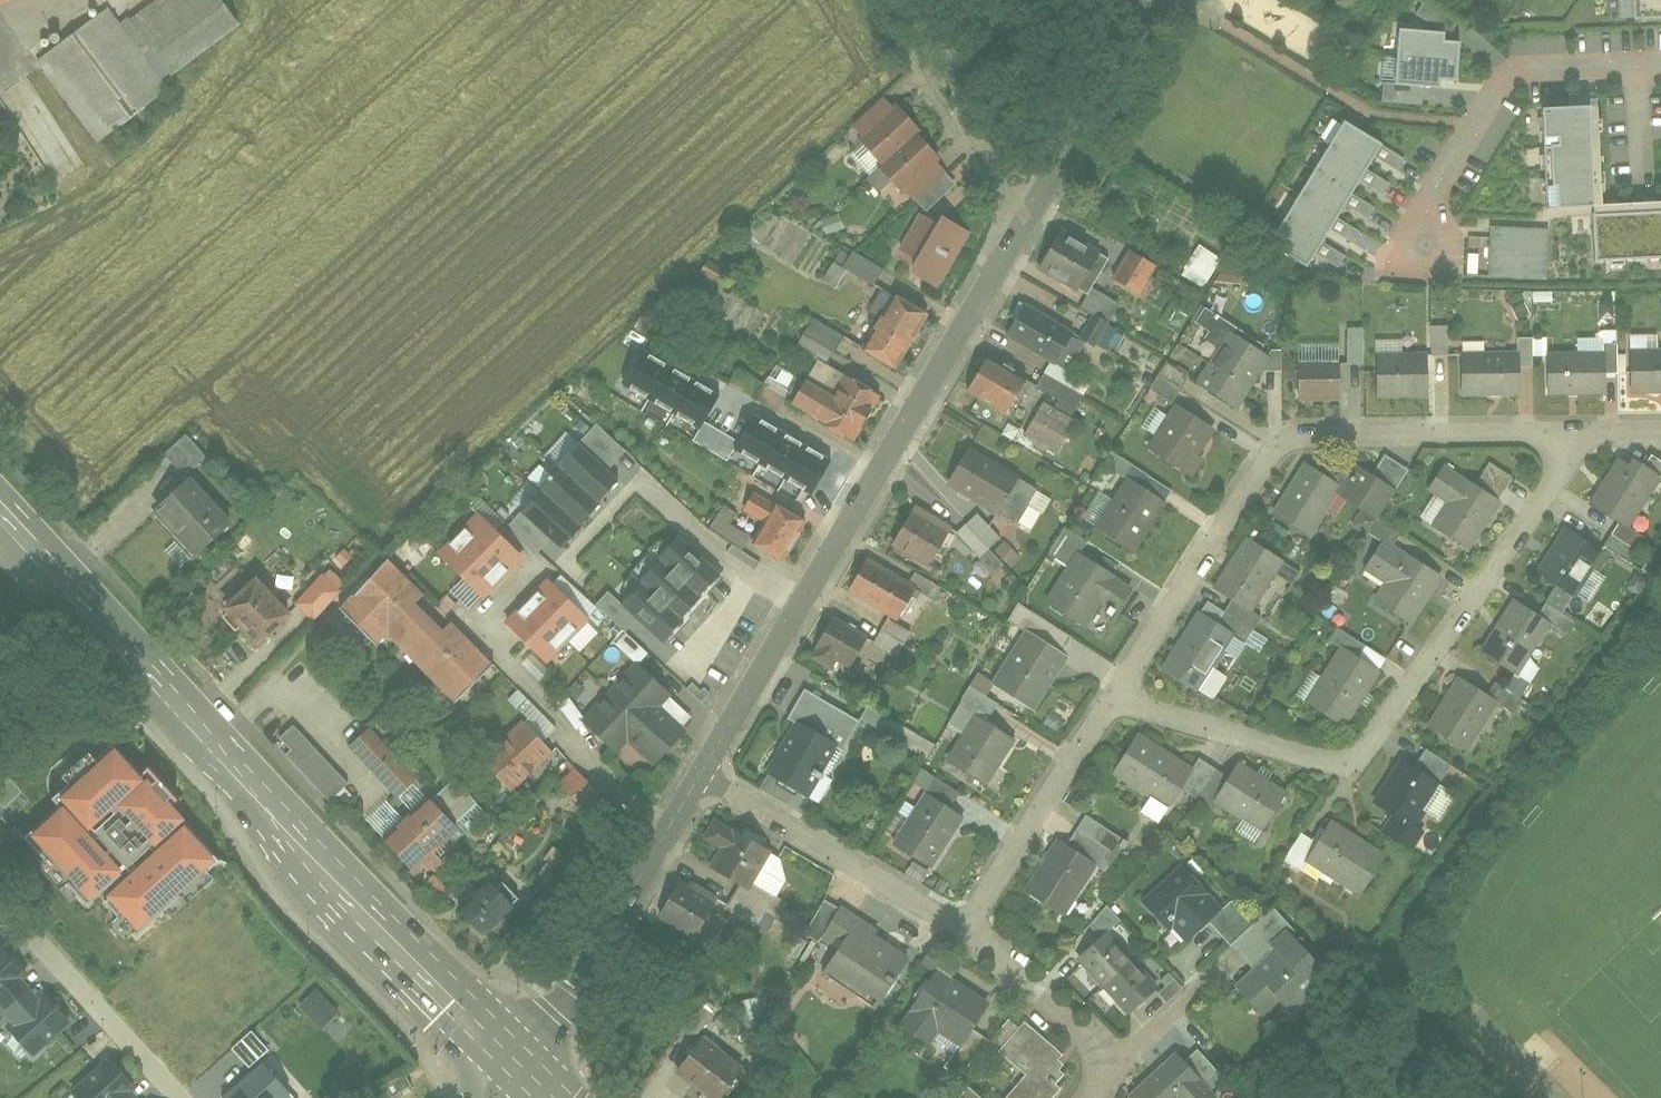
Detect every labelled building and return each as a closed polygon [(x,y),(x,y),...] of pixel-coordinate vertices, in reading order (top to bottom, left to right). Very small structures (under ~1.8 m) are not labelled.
[(21,0),(0,0),(0,16),(21,0)] [(35,61),(95,140),(166,87),(162,81),(237,25),(219,0),(151,0),(119,24),(107,8),(35,61)] [(1636,23),(1660,22),(1660,0),(1636,0),(1636,23)] [(1445,48),(1446,41),(1401,38),(1397,90),(1440,94),(1441,85),(1458,86),(1461,50),(1445,48)] [(885,101),(853,129),(864,142),(860,145),(884,171),(881,174),(909,207),(946,174),(916,141),(921,136),(898,110),(895,112),(885,101)] [(1604,212),(1599,114),(1546,116),(1551,219),(1594,217),(1596,267),(1660,264),(1660,210),(1604,212)] [(1384,151),(1345,128),(1270,254),(1310,277),(1384,151)] [(910,276),(940,292),(969,235),(942,222),(940,227),(920,217),(901,253),(918,261),(910,276)] [(1486,278),(1546,279),(1547,227),(1487,226),(1486,278)] [(1061,234),(1040,275),(1085,297),(1105,256),(1061,234)] [(1178,273),(1202,287),(1220,258),(1196,243),(1178,273)] [(848,250),(839,267),(870,283),(879,266),(848,250)] [(1158,269),(1131,252),(1115,279),(1142,295),(1158,269)] [(830,262),(820,278),(834,286),(843,269),(830,262)] [(715,319),(759,335),(769,310),(724,294),(715,319)] [(897,374),(927,318),(891,299),(861,355),(897,374)] [(1025,308),(1007,340),(1061,369),(1078,337),(1025,308)] [(1092,345),(1105,322),(1093,315),(1080,338),(1092,345)] [(1367,326),(1344,325),(1343,363),(1358,363),(1359,334),(1367,335),(1367,326)] [(1100,350),(1120,350),(1120,330),(1100,330),(1100,350)] [(1229,335),(1213,363),(1256,388),(1273,360),(1229,335)] [(624,385),(700,430),(721,396),(644,351),(624,385)] [(1609,396),(1608,355),(1547,356),(1548,398),(1609,396)] [(1628,356),(1629,398),(1660,397),(1660,355),(1628,356)] [(1523,397),(1522,356),(1461,358),(1462,399),(1523,397)] [(1432,401),(1431,359),(1379,361),(1380,403),(1432,401)] [(1146,388),(1168,401),(1184,376),(1162,362),(1146,388)] [(1213,363),(1196,392),(1239,417),(1256,388),(1213,363)] [(985,365),(968,395),(1011,419),(1028,388),(985,365)] [(1340,408),(1340,369),(1298,370),(1298,408),(1340,408)] [(826,433),(856,448),(881,399),(845,381),(836,400),(804,384),(792,409),(829,427),(826,433)] [(1042,406),(1025,437),(1059,455),(1075,424),(1042,406)] [(1218,435),(1175,410),(1148,456),(1190,481),(1218,435)] [(735,450),(812,495),(832,461),(755,416),(735,450)] [(181,474),(197,459),(176,437),(160,452),(181,474)] [(618,486),(583,449),(559,472),(563,475),(542,495),(544,498),(524,517),(560,554),(582,533),(580,531),(601,511),(597,507),(618,486)] [(968,452),(950,485),(1002,515),(1021,482),(968,452)] [(1660,484),(1620,459),(1590,508),(1631,532),(1660,484)] [(1496,498),(1510,476),(1486,461),(1472,484),(1496,498)] [(1396,492),(1354,468),(1341,490),(1336,498),(1378,522),(1396,492)] [(1341,490),(1302,469),(1273,524),(1311,544),(1336,498),(1341,490)] [(1470,556),(1503,506),(1447,469),(1429,496),(1447,508),(1432,531),(1470,556)] [(1170,509),(1128,483),(1097,532),(1138,559),(1170,509)] [(231,528),(191,486),(153,521),(194,564),(231,528)] [(806,523),(755,497),(745,515),(765,525),(754,547),(785,564),(806,523)] [(955,533),(917,512),(895,552),(933,573),(955,533)] [(499,540),(477,518),(438,556),(460,579),(499,540)] [(1604,558),(1564,533),(1536,577),(1577,602),(1604,558)] [(521,563),(499,540),(460,579),(483,601),(521,563)] [(719,577),(683,540),(660,562),(663,566),(642,586),(645,589),(625,608),(661,645),(683,624),(681,622),(702,602),(697,597),(719,577)] [(1285,566),(1244,541),(1213,593),(1254,617),(1285,566)] [(1414,632),(1445,583),(1383,544),(1363,575),(1384,588),(1372,606),(1414,632)] [(1137,594),(1075,558),(1045,610),(1090,636),(1104,611),(1122,621),(1137,594)] [(919,591),(867,562),(848,596),(901,624),(919,591)] [(495,668),(391,564),(341,614),(378,651),(388,641),(455,708),(495,668)] [(589,623),(549,585),(508,627),(548,665),(589,623)] [(258,586),(222,617),(253,653),(289,622),(258,586)] [(1552,625),(1509,603),(1480,657),(1523,680),(1552,625)] [(1238,641),(1197,616),(1162,673),(1202,698),(1238,641)] [(870,642),(895,657),(910,632),(885,617),(870,642)] [(830,622),(811,661),(852,682),(872,643),(830,622)] [(1072,663),(1025,634),(992,687),(1038,716),(1072,663)] [(1348,731),(1381,676),(1340,652),(1307,708),(1348,731)] [(671,699),(637,666),(583,722),(618,755),(628,744),(654,768),(687,734),(661,709),(671,699)] [(1499,705),(1457,680),(1424,735),(1467,760),(1499,705)] [(867,726),(807,693),(790,723),(836,749),(850,757),(867,726)] [(1016,745),(973,720),(948,763),(992,788),(1016,745)] [(511,790),(552,753),(524,723),(483,760),(511,790)] [(790,723),(765,778),(809,801),(836,749),(790,723)] [(348,788),(293,729),(279,742),(291,754),(287,757),(331,804),(348,788)] [(417,779),(372,730),(352,749),(397,797),(417,779)] [(1170,812),(1195,773),(1139,738),(1114,777),(1170,812)] [(134,944),(227,868),(196,830),(185,838),(170,820),(181,810),(152,775),(144,782),(115,746),(61,790),(69,799),(20,839),(91,925),(108,912),(134,944)] [(1443,792),(1399,764),(1374,802),(1417,831),(1443,792)] [(1286,794),(1239,765),(1213,807),(1261,835),(1286,794)] [(583,807),(597,792),(571,769),(557,785),(583,807)] [(428,798),(384,839),(414,872),(422,864),(427,869),(487,813),(455,779),(431,801),(428,798)] [(965,822),(924,799),(896,850),(937,873),(965,822)] [(768,856),(709,823),(700,840),(721,851),(709,874),(747,895),(768,856)] [(1388,860),(1330,824),(1304,866),(1362,902),(1388,860)] [(1095,869),(1056,844),(1023,895),(1063,920),(1095,869)] [(1224,915),(1184,872),(1146,906),(1186,950),(1224,915)] [(516,911),(492,883),(459,912),(483,940),(516,911)] [(719,908),(681,886),(660,924),(698,946),(719,908)] [(879,1009),(912,955),(838,911),(819,943),(834,952),(821,974),(879,1009)] [(1290,1021),(1332,984),(1269,914),(1231,948),(1253,973),(1235,989),(1264,1022),(1279,1009),(1290,1021)] [(1133,963),(1107,939),(1079,968),(1105,992),(1133,963)] [(72,1016),(48,991),(38,1000),(14,973),(22,966),(0,943),(0,1010),(6,1016),(0,1021),(31,1054),(72,1016)] [(1159,988),(1133,963),(1105,992),(1131,1017),(1159,988)] [(963,1048),(991,1004),(937,971),(899,1032),(932,1052),(942,1036),(963,1048)] [(296,1003),(336,1043),(353,1026),(313,986),(296,1003)] [(1062,1093),(1056,1087),(1066,1078),(1060,1072),(1063,1068),(1058,1064),(1064,1058),(1027,1024),(1021,1031),(1012,1023),(990,1047),(1022,1077),(1003,1097),(1057,1097),(1062,1093)] [(246,1031),(229,1048),(245,1065),(263,1047),(246,1031)] [(705,1041),(676,1082),(698,1097),(726,1097),(746,1070),(705,1041)] [(1175,1055),(1130,1097),(1131,1097),(1214,1097),(1175,1055)] [(130,1089),(134,1086),(107,1056),(69,1090),(76,1097),(138,1097),(130,1089)] [(264,1063),(224,1097),(295,1097),(264,1063)] [(971,1089),(962,1097),(980,1097),(971,1089)]
